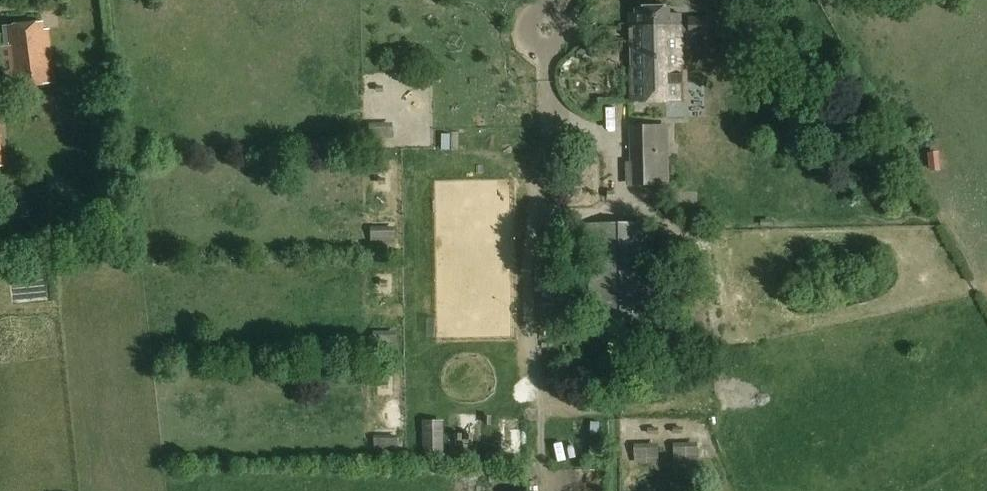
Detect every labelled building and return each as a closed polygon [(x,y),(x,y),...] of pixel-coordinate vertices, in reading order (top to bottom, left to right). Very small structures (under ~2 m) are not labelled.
[(672,17),(672,8),(638,10),(638,13),(631,14),(632,26),(606,27),(606,40),(625,40),(625,39),(632,39),(634,88),(684,86),(682,17),(672,17)] [(717,31),(716,15),(697,16),(698,32),(717,31)] [(43,20),(2,24),(3,33),(0,33),(0,42),(2,42),(6,88),(56,82),(50,28),(46,28),(43,20)] [(398,137),(398,123),(375,123),(375,137),(398,137)] [(670,185),(670,125),(630,126),(630,162),(626,162),(626,186),(670,185)] [(26,202),(13,204),(15,219),(28,217),(26,202)] [(654,341),(650,223),(587,225),(591,343),(654,341)] [(371,227),(371,243),(396,242),(396,227),(371,227)] [(374,332),(374,347),(398,347),(397,331),(374,332)] [(568,345),(560,346),(560,359),(568,359),(568,345)] [(450,453),(450,416),(429,416),(429,453),(450,453)] [(380,434),(380,447),(404,448),(405,435),(380,434)] [(674,443),(675,463),(699,462),(698,443),(674,443)] [(635,445),(636,464),(660,463),(659,444),(635,445)]
